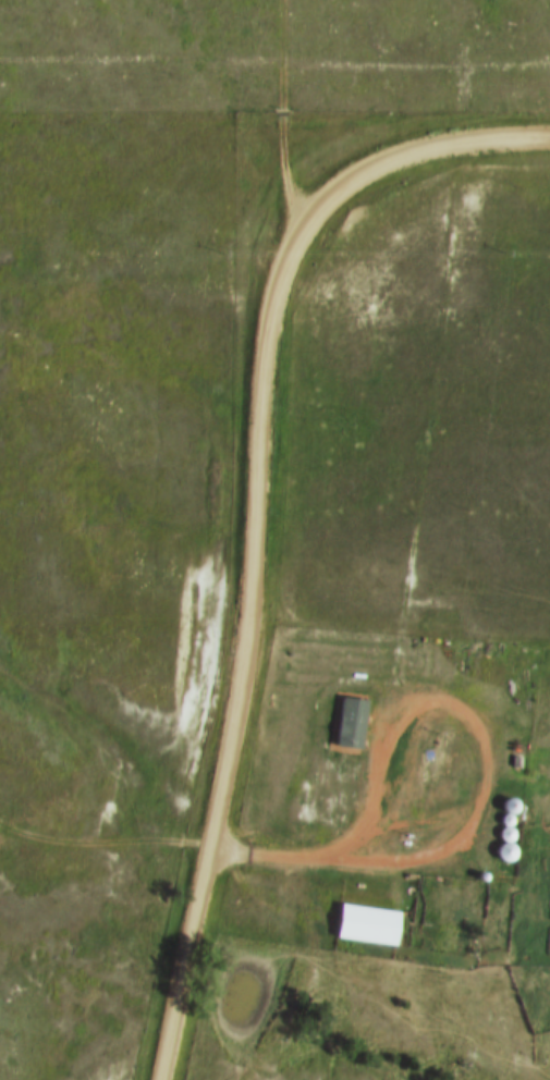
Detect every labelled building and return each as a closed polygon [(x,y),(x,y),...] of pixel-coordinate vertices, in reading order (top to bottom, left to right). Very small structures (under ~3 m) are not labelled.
[(370,701),(341,699),(338,747),(366,750),(370,701)] [(404,910),(344,907),(342,941),(402,944),(404,910)]
